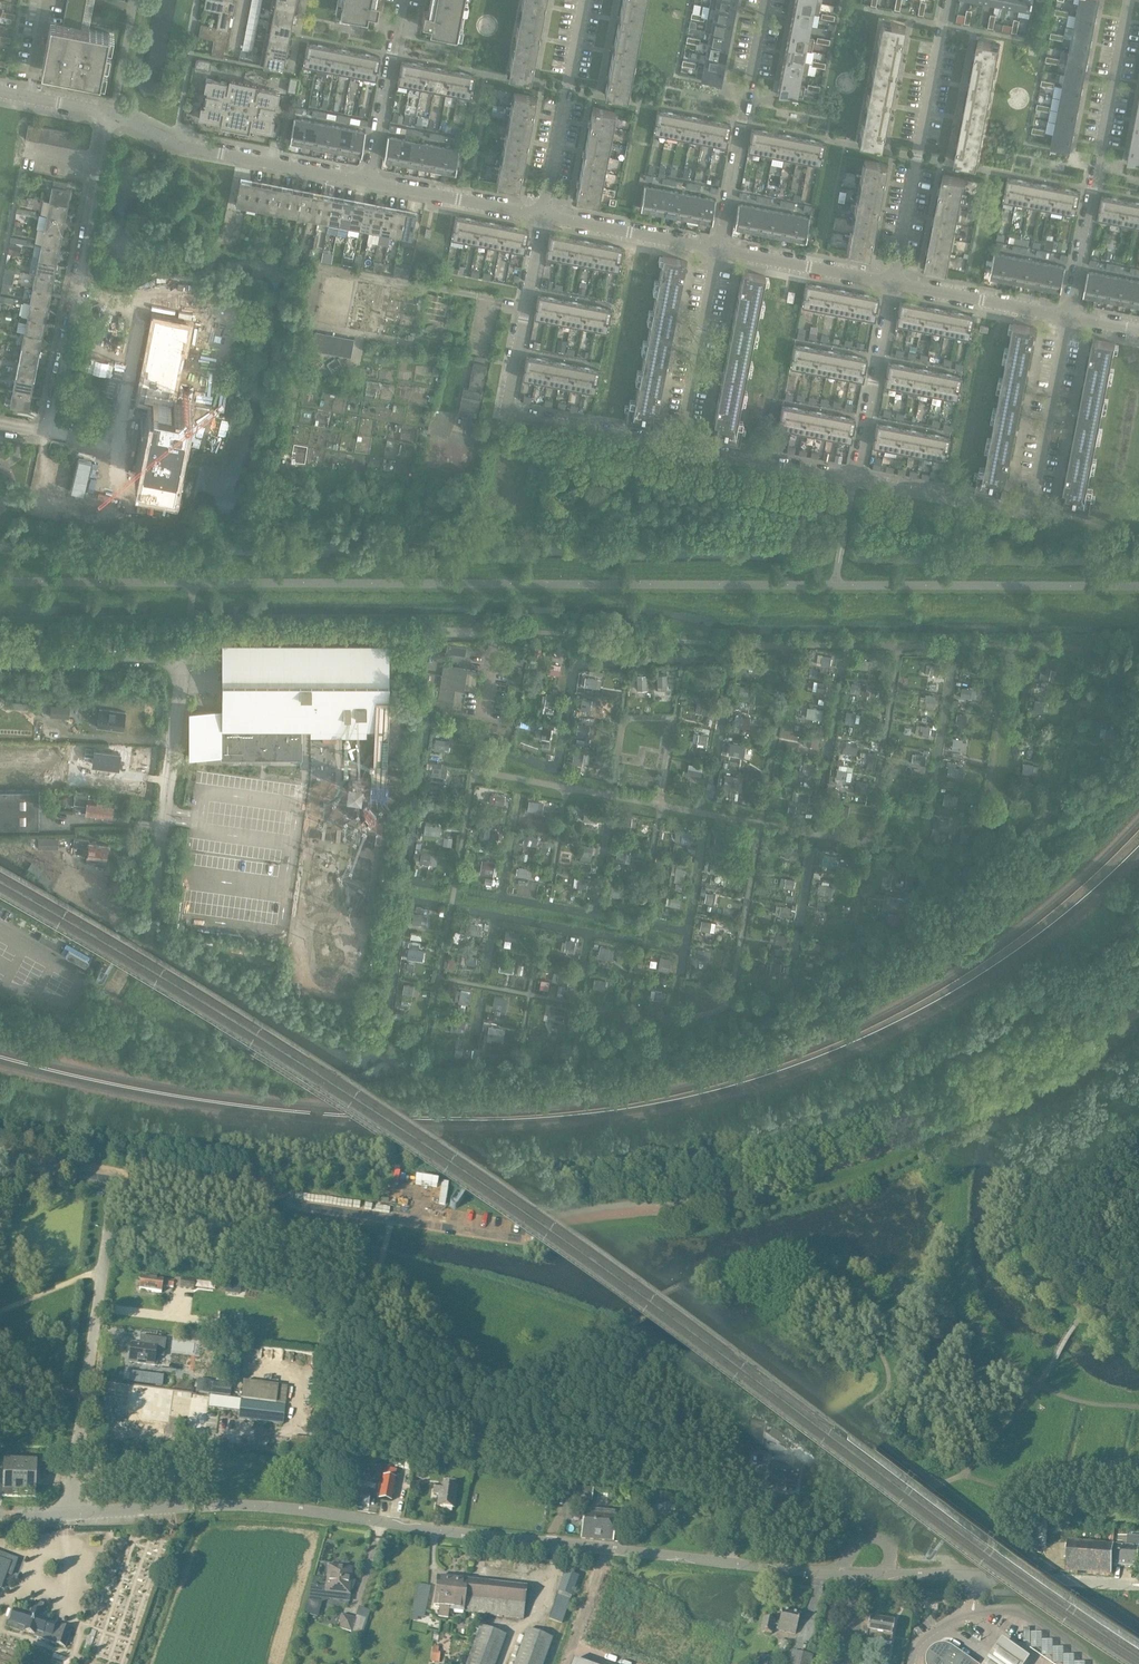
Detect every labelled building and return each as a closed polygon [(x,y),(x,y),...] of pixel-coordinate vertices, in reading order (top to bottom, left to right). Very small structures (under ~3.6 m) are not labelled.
[(107,47),(110,33),(89,29),(81,28),(87,0),(67,0),(67,1),(66,2),(67,2),(65,13),(64,12),(64,14),(65,14),(63,24),(56,23),(53,35),(48,34),(44,59),(49,60),(46,72),(100,82),(107,47)] [(204,9),(220,13),(217,27),(228,29),(231,15),(234,15),(236,2),(234,2),(223,0),(206,0),(204,9)] [(279,0),(276,0),(274,10),(294,14),(296,3),(279,0)] [(335,11),(367,18),(368,11),(377,13),(380,1),(379,1),(375,0),(338,0),(335,11)] [(468,0),(431,0),(429,11),(425,10),(424,10),(422,22),(431,23),(430,30),(461,36),(468,0)] [(544,7),(546,0),(523,0),(520,15),(542,19),(544,7)] [(737,0),(711,0),(709,7),(734,11),(737,0)] [(821,3),(815,2),(803,0),(796,0),(794,10),(813,14),(818,15),(821,3)] [(1021,0),(1009,0),(1008,7),(1019,9),(1021,0)] [(1034,0),(1021,0),(1019,9),(1032,11),(1034,0)] [(639,38),(640,30),(645,8),(622,3),(616,33),(639,38)] [(1096,20),(1098,8),(1079,4),(1077,16),(1096,20)] [(732,23),(734,11),(709,7),(707,19),(732,23)] [(294,14),(274,10),(272,21),(291,25),(294,14)] [(811,26),(813,14),(794,10),(791,22),(811,26)] [(536,50),(539,38),(542,19),(520,15),(514,46),(536,50)] [(1094,31),(1096,20),(1077,16),(1074,28),(1094,31)] [(730,35),(732,23),(707,19),(705,30),(710,32),(730,35)] [(291,25),(272,21),(270,32),(289,36),(291,25)] [(808,38),(811,26),(791,22),(789,34),(808,38)] [(898,57),(901,44),(904,26),(882,22),(876,52),(898,57)] [(217,27),(201,24),(198,37),(214,40),(211,55),(223,58),(226,42),(229,43),(231,30),(228,29),(217,27)] [(1091,43),(1094,31),(1074,28),(1072,40),(1091,43)] [(289,36),(270,32),(267,43),(287,47),(289,36)] [(727,47),(730,35),(710,32),(708,43),(727,47)] [(633,68),(637,45),(639,38),(616,33),(611,64),(633,68)] [(812,51),(814,39),(808,38),(789,34),(787,46),(806,50),(812,51)] [(1089,55),(1091,43),(1072,40),(1070,51),(1089,55)] [(1001,45),(999,45),(978,41),(973,71),(995,75),(1001,45)] [(287,47),(267,43),(265,54),(285,58),(287,47)] [(320,46),(308,43),(304,65),(316,67),(320,46)] [(725,59),(727,47),(708,43),(706,55),(725,59)] [(332,48),(320,46),(316,67),(328,70),(332,48)] [(530,80),(533,68),(536,50),(514,46),(508,75),(530,80)] [(804,62),(806,50),(787,46),(784,58),(804,62)] [(344,50),(332,48),(328,70),(340,72),(344,50)] [(356,53),(344,50),(340,72),(352,74),(356,53)] [(1087,67),(1089,55),(1070,51),(1067,63),(1087,67)] [(892,86),(896,69),(898,57),(876,52),(870,82),(892,86)] [(368,55),(356,53),(352,74),(364,77),(368,55)] [(285,58),(265,54),(263,65),(283,69),(285,58)] [(380,57),(368,55),(364,77),(376,79),(380,57)] [(723,71),(725,59),(706,55),(703,67),(723,71)] [(195,68),(210,71),(212,61),(196,58),(195,68)] [(807,75),(809,63),(804,62),(784,58),(782,70),(801,74),(807,75)] [(398,83),(410,86),(415,64),(402,62),(398,83)] [(1085,79),(1087,67),(1067,63),(1065,75),(1085,79)] [(427,66),(415,64),(410,86),(423,88),(427,66)] [(627,98),(629,90),(633,68),(611,64),(605,94),(627,98)] [(435,90),(439,69),(427,66),(423,88),(435,90)] [(721,83),(723,71),(703,67),(698,66),(696,77),(701,78),(701,79),(721,83)] [(445,100),(447,93),(451,71),(439,69),(435,90),(433,98),(445,100)] [(799,86),(801,74),(782,70),(780,82),(799,86)] [(459,95),(463,73),(451,71),(447,93),(459,95)] [(989,105),(993,83),(995,75),(973,71),(967,101),(989,105)] [(475,76),(463,73),(459,95),(471,97),(475,76)] [(1082,91),(1085,79),(1065,75),(1063,87),(1082,91)] [(287,92),(297,93),(300,78),(290,76),(287,92)] [(229,79),(228,84),(227,84),(227,82),(207,78),(204,91),(207,91),(207,94),(205,94),(205,95),(206,95),(205,103),(204,103),(204,104),(205,104),(204,107),(201,106),(199,119),(220,123),(220,121),(221,121),(220,126),(249,132),(250,127),(252,127),(251,129),(272,133),(275,121),(272,120),(272,117),(274,117),(274,116),(272,116),(274,108),(275,108),(275,107),(274,107),(275,104),(278,105),(280,92),(259,88),(259,90),(258,90),(258,85),(229,79)] [(803,97),(805,87),(799,86),(780,82),(777,94),(797,98),(797,96),(803,97)] [(887,117),(892,86),(870,82),(864,112),(887,117)] [(1080,103),(1082,91),(1063,87),(1061,99),(1080,103)] [(531,127),(536,97),(514,92),(511,107),(511,108),(508,122),(531,127)] [(1078,115),(1080,103),(1061,99),(1058,111),(1078,115)] [(983,135),(985,127),(989,105),(967,101),(961,131),(983,135)] [(612,128),(613,126),(615,112),(593,108),(587,138),(610,142),(612,128)] [(658,111),(654,132),(666,135),(670,113),(658,111)] [(1075,126),(1078,115),(1058,111),(1056,123),(1075,126)] [(881,147),(887,117),(864,112),(858,143),(881,147)] [(682,116),(670,113),(666,135),(678,137),(682,116)] [(393,114),(392,122),(402,124),(404,116),(393,114)] [(694,118),(682,116),(678,137),(690,139),(694,118)] [(295,118),(294,118),(290,139),(291,139),(302,141),(306,121),(295,119),(295,118)] [(706,120),(694,118),(690,139),(702,142),(706,120)] [(718,123),(706,120),(702,142),(714,144),(718,123)] [(318,123),(306,121),(302,141),(314,143),(318,123)] [(525,157),(531,127),(508,122),(505,137),(505,138),(502,153),(525,157)] [(330,125),(318,123),(314,143),(326,146),(330,125)] [(730,125),(718,123),(714,144),(726,146),(730,125)] [(1073,138),(1075,126),(1056,123),(1054,135),(1073,138)] [(29,124),(26,139),(33,140),(35,126),(29,124)] [(342,128),(330,125),(326,146),(338,148),(342,128)] [(42,127),(35,126),(33,140),(39,142),(42,127)] [(49,128),(42,127),(39,142),(46,143),(49,128)] [(55,130),(49,128),(46,143),(52,144),(55,130)] [(354,130),(342,128),(338,148),(350,150),(354,130)] [(752,129),(748,151),(760,153),(764,131),(752,129)] [(62,131),(55,130),(52,144),(59,146),(62,131)] [(365,132),(354,130),(350,150),(361,152),(361,153),(362,153),(366,132),(365,132)] [(68,132),(62,131),(59,146),(66,147),(68,132)] [(777,134),(764,131),(760,153),(772,155),(777,134)] [(977,166),(982,143),(983,135),(961,131),(955,161),(977,166)] [(75,133),(68,132),(66,147),(72,148),(75,133)] [(82,135),(75,133),(72,148),(79,149),(82,135)] [(789,136),(777,134),(772,155),(784,158),(789,136)] [(1071,151),(1073,138),(1054,135),(1051,147),(1071,151)] [(389,136),(388,136),(384,157),(385,157),(396,159),(400,139),(389,137),(389,136)] [(801,138),(789,136),(784,158),(796,160),(801,138)] [(1132,137),(1130,149),(1138,151),(1138,139),(1132,137)] [(607,158),(607,157),(610,142),(587,138),(581,168),(604,172),(607,158)] [(812,141),(801,138),(796,160),(808,162),(812,141)] [(412,141),(400,139),(396,159),(408,161),(412,141)] [(424,143),(412,141),(408,161),(420,164),(424,143)] [(825,143),(812,141),(808,162),(821,165),(825,143)] [(436,146),(424,143),(420,164),(432,166),(436,146)] [(448,148),(436,146),(432,166),(444,168),(448,148)] [(459,150),(448,148),(444,168),(455,170),(455,171),(456,171),(460,150),(459,150)] [(1130,149),(1128,162),(1138,164),(1138,151),(1130,149)] [(519,187),(525,157),(502,153),(500,167),(499,169),(496,183),(519,187)] [(881,194),(883,182),(887,164),(864,160),(861,174),(861,176),(858,190),(881,194)] [(601,188),(601,187),(604,172),(581,168),(576,198),(598,203),(601,188)] [(963,195),(963,194),(966,179),(943,175),(938,205),(960,210),(963,195)] [(240,179),(236,203),(243,205),(242,208),(246,208),(247,205),(252,181),(240,179)] [(1020,181),(1008,179),(1004,200),(1016,202),(1020,181)] [(54,180),(53,186),(50,202),(68,205),(71,190),(66,189),(67,182),(54,180)] [(262,183),(252,181),(247,205),(253,206),(253,210),(257,210),(257,207),(262,183)] [(1033,183),(1020,181),(1016,202),(1028,205),(1033,183)] [(272,185),(262,183),(257,207),(263,208),(263,212),(267,212),(268,209),(272,185)] [(1044,186),(1033,183),(1028,205),(1040,207),(1044,186)] [(282,187),(272,185),(268,209),(274,210),(273,214),(277,214),(278,211),(282,187)] [(645,186),(644,186),(640,207),(641,207),(641,206),(652,209),(656,188),(645,186)] [(1057,188),(1044,186),(1040,207),(1053,210),(1057,188)] [(292,189),(282,187),(278,211),(284,212),(283,216),(287,216),(288,213),(292,189)] [(668,191),(656,188),(652,209),(664,211),(668,191)] [(1068,190),(1057,188),(1053,210),(1064,212),(1068,190)] [(303,191),(292,189),(288,213),(294,214),(293,217),(298,218),(299,215),(303,191)] [(875,224),(877,212),(881,194),(858,190),(856,204),(855,206),(853,220),(875,224)] [(1081,193),(1068,190),(1064,212),(1077,214),(1081,193)] [(313,193),(303,191),(299,215),(305,216),(304,220),(308,220),(309,217),(313,193)] [(680,193),(668,191),(664,211),(676,213),(680,193)] [(324,195),(313,193),(309,217),(315,218),(314,222),(318,222),(319,219),(324,195)] [(692,195),(680,193),(676,213),(688,215),(692,195)] [(334,197),(324,195),(319,219),(325,220),(325,224),(329,224),(329,221),(334,197)] [(704,198),(692,195),(688,215),(700,218),(704,198)] [(21,197),(20,205),(33,207),(34,199),(29,198),(27,198),(27,199),(21,197)] [(344,199),(334,197),(329,221),(333,222),(333,225),(339,226),(340,223),(344,199)] [(1115,199),(1103,197),(1099,218),(1111,221),(1115,199)] [(715,200),(704,198),(700,218),(711,220),(712,221),(716,199),(715,199),(715,200)] [(355,201),(344,199),(340,223),(346,224),(345,227),(350,228),(350,225),(355,201)] [(1127,201),(1115,199),(1111,221),(1123,223),(1127,201)] [(365,203),(355,201),(350,225),(356,226),(356,230),(360,230),(360,227),(365,203)] [(1138,204),(1127,201),(1123,223),(1135,225),(1138,204)] [(68,205),(50,202),(47,216),(65,220),(68,205)] [(375,205),(365,203),(360,227),(367,228),(366,231),(370,232),(371,229),(375,205)] [(739,204),(738,204),(734,225),(735,225),(746,227),(750,206),(739,204)] [(385,207),(375,205),(371,229),(377,230),(376,233),(380,234),(381,231),(385,207)] [(957,225),(957,224),(960,210),(938,205),(932,235),(954,240),(957,225)] [(762,209),(750,206),(746,227),(758,229),(762,209)] [(396,209),(385,207),(381,231),(387,232),(386,235),(391,236),(391,233),(396,209)] [(406,211),(396,209),(391,233),(397,234),(397,237),(401,238),(401,235),(406,211)] [(774,211),(762,209),(758,229),(770,231),(774,211)] [(416,213),(406,211),(401,235),(408,236),(407,239),(411,240),(416,213)] [(786,213),(774,211),(770,231),(782,234),(786,213)] [(797,215),(786,213),(782,234),(793,236),(797,215)] [(809,218),(797,215),(793,236),(805,238),(806,239),(810,217),(809,217),(809,218)] [(65,220),(47,216),(44,231),(63,234),(65,220)] [(456,217),(452,238),(464,241),(468,219),(456,217)] [(480,221),(468,219),(464,241),(476,243),(480,221)] [(869,255),(871,243),(875,224),(853,220),(850,235),(849,236),(847,251),(869,255)] [(492,224),(480,221),(476,243),(488,245),(492,224)] [(504,226),(492,224),(488,245),(500,247),(504,226)] [(15,226),(13,234),(20,235),(22,227),(15,226)] [(516,228),(504,226),(500,247),(512,250),(516,228)] [(529,231),(516,228),(512,250),(524,252),(529,231)] [(63,234),(44,231),(41,245),(60,249),(63,234)] [(563,237),(551,235),(546,256),(558,259),(563,237)] [(951,254),(954,240),(932,235),(926,266),(948,270),(951,256),(951,254)] [(575,240),(563,237),(558,259),(570,261),(575,240)] [(1052,249),(1054,240),(1047,239),(1045,248),(1052,249)] [(587,242),(575,240),(570,261),(583,263),(587,242)] [(599,244),(587,242),(583,263),(595,266),(599,244)] [(611,246),(599,244),(595,266),(607,268),(611,246)] [(11,245),(9,254),(16,255),(18,246),(11,245)] [(60,249),(41,245),(39,260),(57,263),(60,249)] [(623,249),(611,246),(607,268),(619,270),(623,249)] [(996,253),(995,253),(991,274),(991,275),(992,274),(1003,276),(1007,256),(996,254),(996,253)] [(1019,258),(1007,256),(1003,276),(1015,279),(1019,258)] [(686,261),(664,257),(658,287),(680,291),(686,261)] [(1031,260),(1019,258),(1015,279),(1027,281),(1031,260)] [(57,263),(39,260),(36,274),(54,278),(57,263)] [(1042,263),(1031,260),(1027,281),(1038,283),(1042,263)] [(1054,265),(1042,263),(1038,283),(1050,285),(1054,265)] [(1066,267),(1054,265),(1050,285),(1062,288),(1067,267),(1066,267)] [(1089,271),(1088,271),(1084,292),(1085,293),(1085,292),(1097,294),(1101,274),(1089,272),(1089,271)] [(743,272),(737,302),(759,306),(765,276),(743,272)] [(54,278),(36,274),(33,289),(51,292),(54,278)] [(1112,276),(1101,274),(1097,294),(1108,297),(1112,276)] [(1124,279),(1112,276),(1108,297),(1120,299),(1124,279)] [(1136,281),(1124,279),(1120,299),(1132,301),(1136,281)] [(3,283),(1,293),(8,294),(9,284),(3,283)] [(819,287),(806,284),(802,306),(814,308),(819,287)] [(680,291),(658,287),(652,317),(675,321),(680,291)] [(830,289),(819,287),(814,308),(826,310),(830,289)] [(51,292),(33,289),(30,304),(49,307),(51,292)] [(843,291),(830,289),(826,310),(838,313),(843,291)] [(854,293),(843,291),(838,313),(850,315),(854,293)] [(867,296),(854,293),(850,315),(862,317),(867,296)] [(539,296),(535,317),(547,320),(551,298),(539,296)] [(879,298),(867,296),(862,317),(875,320),(879,298)] [(563,300),(551,298),(547,320),(559,322),(563,300)] [(575,303),(563,300),(559,322),(571,324),(575,303)] [(49,307),(30,304),(24,302),(21,317),(27,318),(46,322),(49,307)] [(737,302),(731,332),(754,336),(759,306),(737,302)] [(913,305),(901,302),(896,324),(909,326),(913,305)] [(587,305),(575,303),(571,324),(583,327),(587,305)] [(599,307),(587,305),(583,327),(595,329),(599,307)] [(925,307),(913,305),(909,326),(921,329),(925,307)] [(611,310),(599,307),(595,329),(607,331),(611,310)] [(932,331),(937,309),(925,307),(921,329),(932,331)] [(943,340),(945,333),(949,312),(937,309),(932,331),(931,338),(943,340)] [(957,336),(961,314),(949,312),(945,333),(957,336)] [(973,316),(961,314),(957,336),(969,338),(973,316)] [(675,321),(652,317),(646,347),(669,351),(675,321)] [(46,322),(27,318),(25,333),(43,336),(46,322)] [(156,408),(142,480),(172,486),(174,474),(168,473),(178,424),(184,425),(187,410),(170,407),(170,406),(169,406),(169,405),(168,405),(168,404),(168,403),(181,335),(187,336),(189,324),(159,319),(143,403),(154,405),(155,405),(155,406),(156,406),(156,407),(156,408)] [(1036,329),(1014,324),(1008,354),(1031,358),(1036,329)] [(355,340),(314,332),(312,348),(352,355),(355,340)] [(731,332),(725,362),(748,367),(754,336),(731,332)] [(43,336),(25,333),(22,347),(40,351),(43,336)] [(1093,339),(1088,369),(1110,374),(1116,344),(1093,339)] [(807,347),(795,345),(790,367),(803,369),(807,347)] [(40,351),(22,347),(19,361),(37,365),(40,351)] [(646,347),(640,377),(663,381),(669,351),(646,347)] [(819,350),(807,347),(803,369),(815,371),(819,350)] [(831,352),(819,350),(815,371),(827,374),(831,352)] [(843,354),(831,352),(827,374),(839,376),(843,354)] [(855,357),(843,354),(839,376),(851,378),(855,357)] [(1031,358),(1008,354),(1002,384),(1025,389),(1031,358)] [(527,357),(523,378),(535,381),(539,359),(527,357)] [(867,359),(855,357),(851,378),(863,381),(867,359)] [(551,361),(539,359),(535,381),(547,383),(551,361)] [(37,365),(19,361),(16,376),(35,379),(37,365)] [(563,364),(551,361),(547,383),(559,385),(563,364)] [(725,362),(720,392),(742,397),(748,367),(725,362)] [(469,389),(464,388),(459,414),(463,415),(461,428),(474,431),(487,366),(474,363),(469,389)] [(889,363),(885,385),(897,387),(901,366),(889,363)] [(575,366),(563,364),(559,385),(571,388),(575,366)] [(587,368),(575,366),(571,388),(583,390),(587,368)] [(913,368),(901,366),(897,387),(909,390),(913,368)] [(599,371),(587,368),(583,390),(595,392),(599,371)] [(925,370),(913,368),(909,390),(921,392),(925,370)] [(1088,369),(1082,400),(1104,404),(1110,374),(1088,369)] [(937,373),(925,370),(921,392),(933,394),(937,373)] [(949,375),(937,373),(933,394),(945,396),(949,375)] [(961,377),(949,375),(945,396),(957,399),(961,377)] [(35,379),(16,376),(13,390),(32,394),(35,379)] [(640,377),(635,406),(653,410),(653,411),(657,412),(663,381),(640,377)] [(1025,389),(1002,384),(997,415),(1019,419),(1025,389)] [(32,394),(13,390),(10,406),(29,409),(32,394)] [(714,423),(716,423),(718,423),(736,426),(742,397),(720,392),(714,423)] [(1082,400),(1076,430),(1098,434),(1104,404),(1082,400)] [(104,412),(112,413),(114,404),(106,402),(104,412)] [(629,406),(626,421),(652,426),(654,416),(652,415),(653,411),(653,410),(635,406),(629,406)] [(795,408),(783,406),(779,427),(791,430),(795,408)] [(807,411),(795,408),(791,430),(803,432),(807,411)] [(819,413),(807,411),(803,432),(815,434),(819,413)] [(831,415),(819,413),(815,434),(827,437),(831,415)] [(843,418),(831,415),(827,437),(839,439),(843,418)] [(997,415),(991,445),(1013,449),(1019,419),(997,415)] [(855,420),(843,418),(839,439),(851,441),(855,420)] [(717,428),(716,428),(714,438),(739,443),(742,427),(736,426),(718,423),(717,428)] [(877,424),(873,446),(885,448),(889,427),(877,424)] [(901,429),(889,427),(885,448),(897,450),(901,429)] [(913,431),(901,429),(897,450),(909,453),(913,431)] [(1076,430),(1070,460),(1092,464),(1098,434),(1076,430)] [(925,433),(913,431),(909,453),(921,455),(925,433)] [(937,436),(925,433),(921,455),(933,457),(937,436)] [(950,438),(937,436),(933,457),(945,460),(950,438)] [(991,445),(985,474),(1004,478),(1007,479),(1013,449),(991,445)] [(1064,490),(1067,491),(1068,491),(1068,490),(1087,494),(1092,464),(1070,460),(1064,490)] [(980,473),(977,489),(1002,494),(1004,483),(1003,483),(1004,478),(985,474),(980,473)] [(1067,495),(1066,495),(1064,506),(1089,510),(1092,495),(1087,494),(1068,490),(1068,491),(1067,495)] [(190,750),(190,757),(197,757),(258,757),(258,753),(269,753),(269,756),(298,756),(298,741),(302,741),(302,730),(305,730),(305,731),(306,731),(306,730),(316,730),(316,731),(317,731),(317,730),(327,730),(327,731),(328,731),(328,730),(338,730),(338,731),(339,731),(339,730),(349,730),(349,731),(350,731),(350,730),(360,730),(360,731),(361,731),(361,730),(371,730),(371,731),(372,731),(372,730),(383,730),(383,731),(383,730),(389,730),(389,645),(383,645),(383,644),(383,645),(372,645),(372,644),(372,645),(361,645),(361,644),(360,644),(360,645),(350,645),(350,644),(349,644),(349,645),(339,645),(339,644),(338,644),(338,645),(328,645),(328,644),(327,644),(327,645),(317,645),(317,644),(316,644),(316,645),(306,645),(306,644),(305,644),(305,645),(295,645),(295,644),(294,644),(294,645),(284,645),(284,644),(283,644),(283,645),(273,645),(273,644),(272,644),(272,645),(262,645),(262,644),(261,644),(261,645),(251,645),(251,644),(250,644),(250,645),(240,645),(240,644),(239,644),(239,645),(229,645),(229,644),(228,644),(228,645),(223,645),(223,711),(190,711),(190,750)] [(465,656),(467,647),(448,644),(446,653),(465,656)] [(823,655),(821,664),(830,666),(832,656),(823,655)] [(743,669),(752,670),(753,660),(744,658),(743,669)] [(864,670),(866,660),(855,658),(854,668),(864,670)] [(1118,663),(1117,672),(1126,674),(1128,664),(1118,663)] [(559,674),(560,666),(549,664),(548,673),(559,674)] [(965,664),(964,673),(973,674),(975,665),(965,664)] [(442,674),(436,709),(441,710),(450,711),(454,687),(463,689),(462,689),(467,689),(474,691),(476,684),(477,679),(478,671),(470,669),(466,669),(449,666),(444,665),(443,665),(442,674)] [(939,675),(940,666),(931,665),(929,674),(939,675)] [(1042,668),(1040,677),(1049,679),(1051,669),(1042,668)] [(423,711),(429,672),(422,671),(416,710),(423,711)] [(707,682),(717,683),(718,674),(709,673),(707,682)] [(648,690),(647,675),(638,675),(638,690),(648,690)] [(668,687),(667,675),(657,675),(658,687),(668,687)] [(596,689),(597,679),(585,677),(584,688),(596,689)] [(826,693),(827,683),(818,682),(816,691),(826,693)] [(860,694),(862,684),(852,683),(850,693),(860,694)] [(748,697),(750,687),(741,686),(739,696),(748,697)] [(970,699),(972,689),(962,688),(960,697),(970,699)] [(555,706),(556,695),(546,693),(545,705),(555,706)] [(934,708),(935,696),(926,694),(924,706),(934,708)] [(590,711),(592,699),(583,698),(581,710),(590,711)] [(1112,698),(1111,707),(1120,708),(1122,699),(1112,698)] [(1044,713),(1046,701),(1036,700),(1034,712),(1044,713)] [(711,716),(714,702),(704,701),(702,714),(711,716)] [(69,718),(70,707),(53,706),(52,717),(69,718)] [(123,730),(126,712),(100,709),(97,727),(123,730)] [(821,720),(823,710),(813,709),(812,718),(821,720)] [(854,725),(856,713),(846,712),(844,724),(854,725)] [(957,714),(955,724),(965,725),(967,716),(957,714)] [(733,724),(743,726),(744,717),(735,716),(733,724)] [(589,736),(591,726),(578,724),(577,734),(589,736)] [(929,736),(930,727),(921,725),(920,734),(929,736)] [(551,730),(542,728),(540,738),(550,739),(551,730)] [(1117,730),(1107,728),(1105,738),(1115,739),(1117,730)] [(1041,743),(1043,734),(1031,731),(1029,741),(1041,743)] [(706,745),(708,736),(693,733),(692,742),(697,743),(706,745)] [(817,748),(819,738),(809,737),(807,746),(817,748)] [(961,751),(963,740),(953,738),(951,749),(961,751)] [(444,752),(446,740),(435,739),(434,751),(444,752)] [(850,754),(852,742),(842,741),(840,753),(850,754)] [(739,756),(741,745),(730,743),(728,754),(739,756)] [(120,754),(95,750),(95,749),(85,747),(84,756),(94,757),(93,765),(118,768),(120,754)] [(582,766),(584,751),(575,750),(572,764),(582,766)] [(916,754),(915,763),(924,765),(926,755),(916,754)] [(813,775),(815,763),(804,761),(802,773),(813,775)] [(1033,776),(1035,765),(1024,763),(1023,774),(1033,776)] [(701,776),(703,766),(693,765),(692,774),(701,776)] [(957,778),(959,768),(949,766),(947,776),(957,778)] [(440,777),(441,768),(433,767),(432,776),(440,777)] [(197,770),(190,769),(189,777),(188,779),(196,780),(197,770)] [(846,780),(847,770),(837,769),(836,778),(846,780)] [(733,790),(736,776),(726,775),(723,789),(733,790)] [(920,792),(922,782),(910,780),(908,791),(920,792)] [(39,790),(0,791),(0,828),(39,828),(39,790)] [(800,791),(798,800),(808,802),(810,792),(800,791)] [(95,800),(87,799),(88,795),(75,793),(74,805),(86,806),(85,815),(112,819),(114,803),(95,801),(95,800)] [(952,807),(955,794),(944,793),(942,805),(952,807)] [(494,804),(504,805),(505,796),(495,795),(494,804)] [(1020,795),(1018,804),(1027,805),(1029,796),(1020,795)] [(436,811),(438,797),(428,796),(427,810),(436,811)] [(538,812),(539,803),(529,801),(528,810),(538,812)] [(848,816),(849,807),(838,805),(836,813),(848,816)] [(915,822),(917,810),(907,809),(905,821),(915,822)] [(597,823),(598,814),(585,812),(583,821),(597,823)] [(631,829),(632,818),(623,816),(621,828),(631,829)] [(940,819),(938,828),(948,830),(949,820),(940,819)] [(433,835),(434,826),(425,825),(424,834),(433,835)] [(498,840),(500,831),(490,829),(488,838),(498,840)] [(690,844),(692,832),(683,831),(681,843),(690,844)] [(532,846),(534,836),(524,835),(523,844),(532,846)] [(714,846),(723,848),(725,839),(716,837),(714,846)] [(58,838),(38,838),(38,849),(58,849),(58,838)] [(106,860),(108,845),(84,843),(85,839),(76,838),(75,847),(88,849),(87,857),(87,862),(98,863),(99,859),(106,860)] [(592,857),(594,848),(584,846),(582,855),(592,857)] [(790,849),(789,859),(798,861),(799,851),(790,849)] [(625,863),(627,853),(617,852),(616,861),(625,863)] [(430,864),(431,855),(422,853),(420,863),(430,864)] [(823,855),(822,865),(831,866),(833,857),(823,855)] [(494,876),(496,863),(483,860),(481,874),(494,876)] [(685,877),(687,864),(677,863),(675,875),(685,877)] [(722,875),(724,866),(711,864),(710,873),(722,875)] [(906,880),(907,869),(894,866),(892,878),(906,880)] [(517,876),(526,878),(528,868),(518,867),(517,876)] [(587,889),(588,880),(579,878),(577,888),(587,889)] [(785,878),(784,887),(793,889),(795,879),(785,878)] [(619,897),(621,886),(612,884),(610,896),(619,897)] [(818,884),(817,893),(826,895),(828,885),(818,884)] [(714,904),(716,894),(706,893),(705,902),(714,904)] [(679,907),(681,898),(671,896),(670,906),(679,907)] [(900,911),(902,899),(893,898),(891,910),(900,911)] [(790,907),(781,906),(780,915),(789,917),(790,907)] [(426,926),(428,915),(413,913),(412,924),(426,926)] [(710,932),(712,922),(702,920),(700,930),(710,932)] [(471,934),(480,935),(481,927),(472,925),(471,934)] [(514,942),(516,933),(506,931),(504,940),(514,942)] [(775,943),(784,945),(786,936),(776,935),(775,943)] [(574,953),(576,942),(566,940),(564,952),(574,953)] [(818,953),(819,943),(809,941),(807,951),(818,953)] [(608,961),(610,948),(600,946),(598,959),(608,961)] [(409,949),(408,958),(417,960),(422,960),(423,951),(418,950),(409,949)] [(698,949),(696,958),(709,960),(711,951),(706,951),(698,949)] [(475,966),(477,957),(467,955),(465,964),(475,966)] [(661,960),(659,969),(668,970),(670,962),(661,960)] [(500,962),(498,971),(512,974),(514,964),(500,962)] [(781,964),(771,962),(769,974),(779,975),(781,964)] [(568,985),(570,975),(558,972),(556,982),(568,985)] [(604,991),(606,981),(595,979),(593,988),(604,991)] [(413,995),(414,985),(404,984),(403,994),(413,995)] [(656,991),(654,999),(663,1001),(665,992),(656,991)] [(468,1005),(470,994),(461,992),(459,1003),(468,1005)] [(502,1009),(504,997),(495,996),(493,1008),(502,1009)] [(553,1019),(562,1020),(564,1011),(555,1009),(553,1019)] [(466,1021),(456,1020),(454,1031),(464,1033),(466,1021)] [(497,1039),(499,1029),(489,1028),(487,1037),(497,1039)] [(173,1282),(162,1281),(140,1278),(138,1290),(160,1293),(162,1286),(172,1288),(173,1282)] [(193,1288),(195,1280),(180,1278),(180,1279),(174,1278),(173,1287),(179,1288),(179,1287),(193,1288)] [(239,1286),(238,1286),(227,1284),(226,1291),(238,1293),(239,1286)] [(218,1331),(232,1333),(233,1321),(220,1319),(218,1331)] [(164,1349),(165,1339),(144,1337),(143,1344),(130,1343),(128,1362),(125,1361),(124,1367),(128,1367),(128,1363),(154,1367),(157,1348),(164,1349)] [(130,1372),(129,1383),(153,1386),(155,1376),(130,1372)] [(230,1397),(232,1385),(211,1382),(211,1380),(199,1379),(196,1392),(230,1397)] [(283,1425),(285,1406),(240,1401),(241,1400),(210,1396),(208,1407),(239,1411),(238,1419),(283,1425)] [(758,1430),(755,1448),(768,1450),(771,1432),(758,1430)] [(780,1435),(775,1441),(788,1451),(792,1445),(780,1435)] [(3,1459),(2,1497),(19,1498),(20,1460),(3,1459)] [(20,1460),(19,1498),(35,1498),(37,1461),(20,1460)] [(783,1463),(771,1461),(769,1484),(796,1487),(798,1466),(783,1464),(783,1463)] [(415,1478),(422,1478),(423,1470),(416,1469),(415,1478)] [(383,1477),(379,1499),(390,1501),(394,1479),(393,1479),(394,1473),(384,1471),(383,1477)] [(456,1488),(434,1485),(433,1494),(439,1495),(438,1507),(444,1507),(445,1509),(449,1510),(450,1508),(453,1509),(456,1488)] [(373,1504),(374,1496),(375,1492),(371,1491),(371,1490),(360,1489),(357,1507),(361,1508),(362,1505),(368,1506),(369,1504),(373,1504)] [(573,1500),(591,1501),(592,1491),(574,1489),(573,1500)] [(662,1501),(651,1500),(650,1510),(661,1511),(662,1501)] [(584,1508),(581,1537),(581,1539),(613,1542),(616,1511),(584,1508)] [(1138,1550),(1138,1538),(1128,1537),(1127,1548),(1113,1547),(1112,1566),(1138,1568),(1138,1550)] [(1112,1566),(1113,1547),(1067,1543),(1065,1571),(1111,1575),(1112,1566)] [(6,1576),(5,1576),(6,1574),(11,1575),(16,1560),(6,1556),(4,1562),(2,1561),(2,1560),(0,1560),(0,1589),(1,1586),(2,1586),(6,1576)] [(311,1588),(303,1616),(318,1620),(322,1605),(329,1602),(337,1603),(338,1594),(349,1595),(352,1569),(328,1566),(325,1589),(311,1588)] [(565,1572),(548,1619),(561,1623),(577,1576),(565,1572)] [(468,1613),(472,1582),(437,1578),(433,1607),(439,1607),(438,1616),(449,1617),(449,1611),(468,1613)] [(523,1620),(526,1589),(472,1582),(468,1613),(523,1620)] [(414,1602),(427,1604),(428,1598),(430,1587),(418,1585),(414,1602)] [(56,1624),(45,1621),(46,1620),(40,1618),(41,1615),(29,1612),(29,1614),(22,1612),(14,1609),(13,1611),(11,1611),(8,1619),(10,1620),(10,1621),(9,1621),(7,1627),(19,1632),(20,1629),(24,1630),(24,1631),(35,1635),(36,1632),(40,1633),(38,1638),(50,1643),(51,1640),(55,1641),(54,1644),(65,1648),(71,1630),(55,1625),(56,1624)] [(795,1635),(799,1615),(781,1611),(778,1623),(775,1622),(773,1630),(795,1635)] [(356,1619),(343,1615),(338,1628),(361,1635),(366,1619),(357,1615),(356,1619)] [(875,1651),(880,1620),(868,1618),(865,1633),(861,1633),(859,1641),(864,1642),(863,1649),(875,1651)] [(775,1622),(763,1619),(759,1632),(772,1635),(773,1630),(775,1622)] [(893,1622),(880,1620),(875,1651),(888,1653),(893,1622)] [(466,1663),(495,1663),(505,1637),(479,1628),(466,1663)] [(514,1663),(542,1663),(551,1640),(526,1631),(514,1663)] [(788,1642),(773,1639),(771,1647),(779,1648),(786,1650),(788,1642)] [(985,1663),(1027,1663),(1030,1660),(1001,1641),(985,1663)] [(952,1647),(950,1646),(947,1645),(944,1645),(941,1645),(938,1645),(936,1646),(933,1648),(931,1650),(929,1652),(928,1654),(927,1657),(926,1660),(926,1663),(976,1663),(952,1647)] [(438,1647),(432,1646),(431,1662),(439,1663),(439,1655),(437,1655),(438,1647)] [(813,1655),(792,1650),(789,1663),(811,1663),(813,1655)] [(757,1663),(771,1663),(772,1658),(759,1655),(757,1663)]
